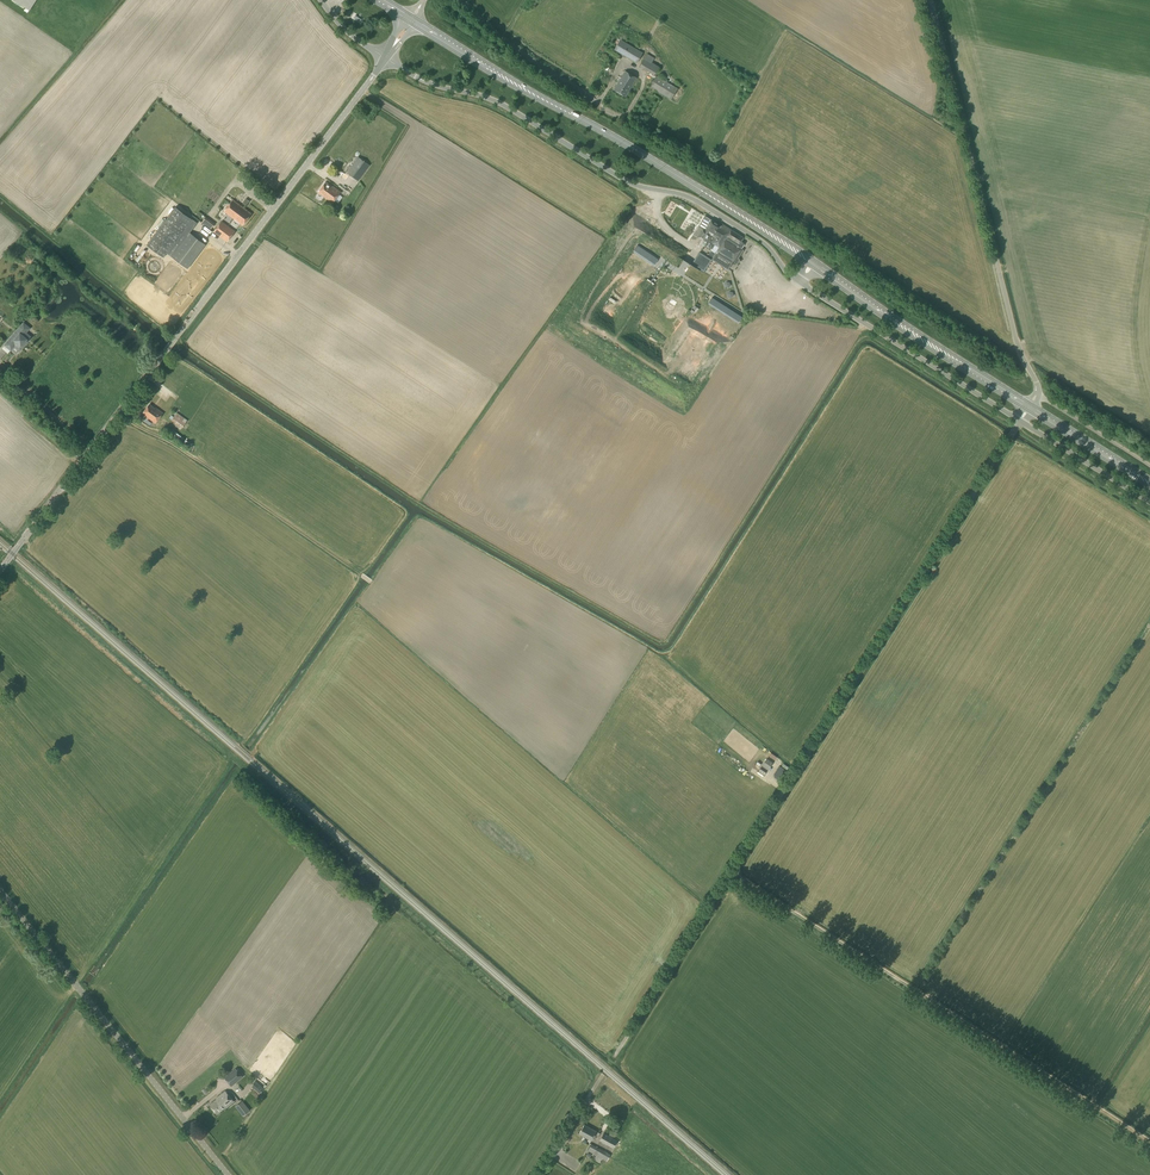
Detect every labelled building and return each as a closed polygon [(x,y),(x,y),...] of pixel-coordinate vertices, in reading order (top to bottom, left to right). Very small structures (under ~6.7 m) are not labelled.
[(29,11),(36,0),(12,0),(29,11)] [(636,63),(641,53),(621,41),(615,51),(636,63)] [(654,75),(659,67),(652,62),(654,58),(647,54),(640,66),(654,75)] [(625,96),(636,78),(625,71),(614,89),(625,96)] [(671,100),(678,88),(656,75),(649,87),(671,100)] [(358,181),(370,165),(358,157),(346,172),(358,181)] [(543,174),(541,178),(549,182),(551,178),(543,174)] [(340,192),(332,187),(325,183),(319,192),(325,197),(332,203),(340,192)] [(240,214),(244,209),(232,200),(224,211),(233,218),(237,212),(240,214)] [(618,205),(610,218),(617,222),(625,209),(618,205)] [(163,257),(167,253),(171,256),(187,268),(205,244),(190,232),(197,223),(176,207),(147,245),(163,257)] [(237,212),(233,218),(235,219),(234,221),(239,224),(240,223),(242,225),(251,214),(244,209),(240,214),(237,212)] [(697,237),(701,239),(698,244),(701,245),(704,246),(715,253),(732,263),(744,243),(741,241),(743,238),(722,224),(721,226),(705,216),(698,226),(702,228),(697,237)] [(210,230),(215,224),(206,217),(201,223),(210,230)] [(221,237),(228,226),(222,221),(214,232),(221,237)] [(227,242),(235,231),(228,226),(221,237),(227,242)] [(678,271),(692,248),(681,242),(671,258),(678,262),(674,268),(678,271)] [(709,263),(697,255),(694,261),(706,269),(709,263)] [(721,285),(717,290),(720,293),(725,288),(721,285)] [(5,344),(11,350),(15,346),(19,349),(25,343),(26,344),(31,338),(26,333),(30,329),(24,323),(14,334),(11,337),(5,344)] [(155,423),(162,413),(155,408),(155,409),(150,405),(144,413),(148,416),(147,417),(155,423)] [(171,415),(169,418),(171,420),(182,428),(188,421),(181,416),(177,413),(174,417),(171,415)] [(171,432),(165,428),(164,430),(177,440),(183,444),(188,448),(189,446),(191,444),(177,433),(173,430),(171,432)] [(768,769),(773,763),(767,758),(762,765),(768,769)] [(224,1077),(231,1086),(242,1077),(236,1068),(224,1077)] [(255,1081),(251,1085),(261,1093),(264,1088),(255,1081)] [(216,1098),(216,1099),(209,1104),(217,1114),(224,1109),(234,1102),(225,1090),(216,1098)] [(244,1114),(249,1110),(245,1105),(240,1109),(244,1114)] [(593,1136),(597,1138),(600,1133),(584,1124),(579,1133),(591,1140),(593,1136)] [(613,1148),(617,1140),(603,1133),(599,1140),(613,1148)] [(607,1161),(610,1154),(606,1152),(602,1150),(591,1144),(587,1150),(594,1154),(592,1158),(599,1163),(602,1158),(607,1161)]
